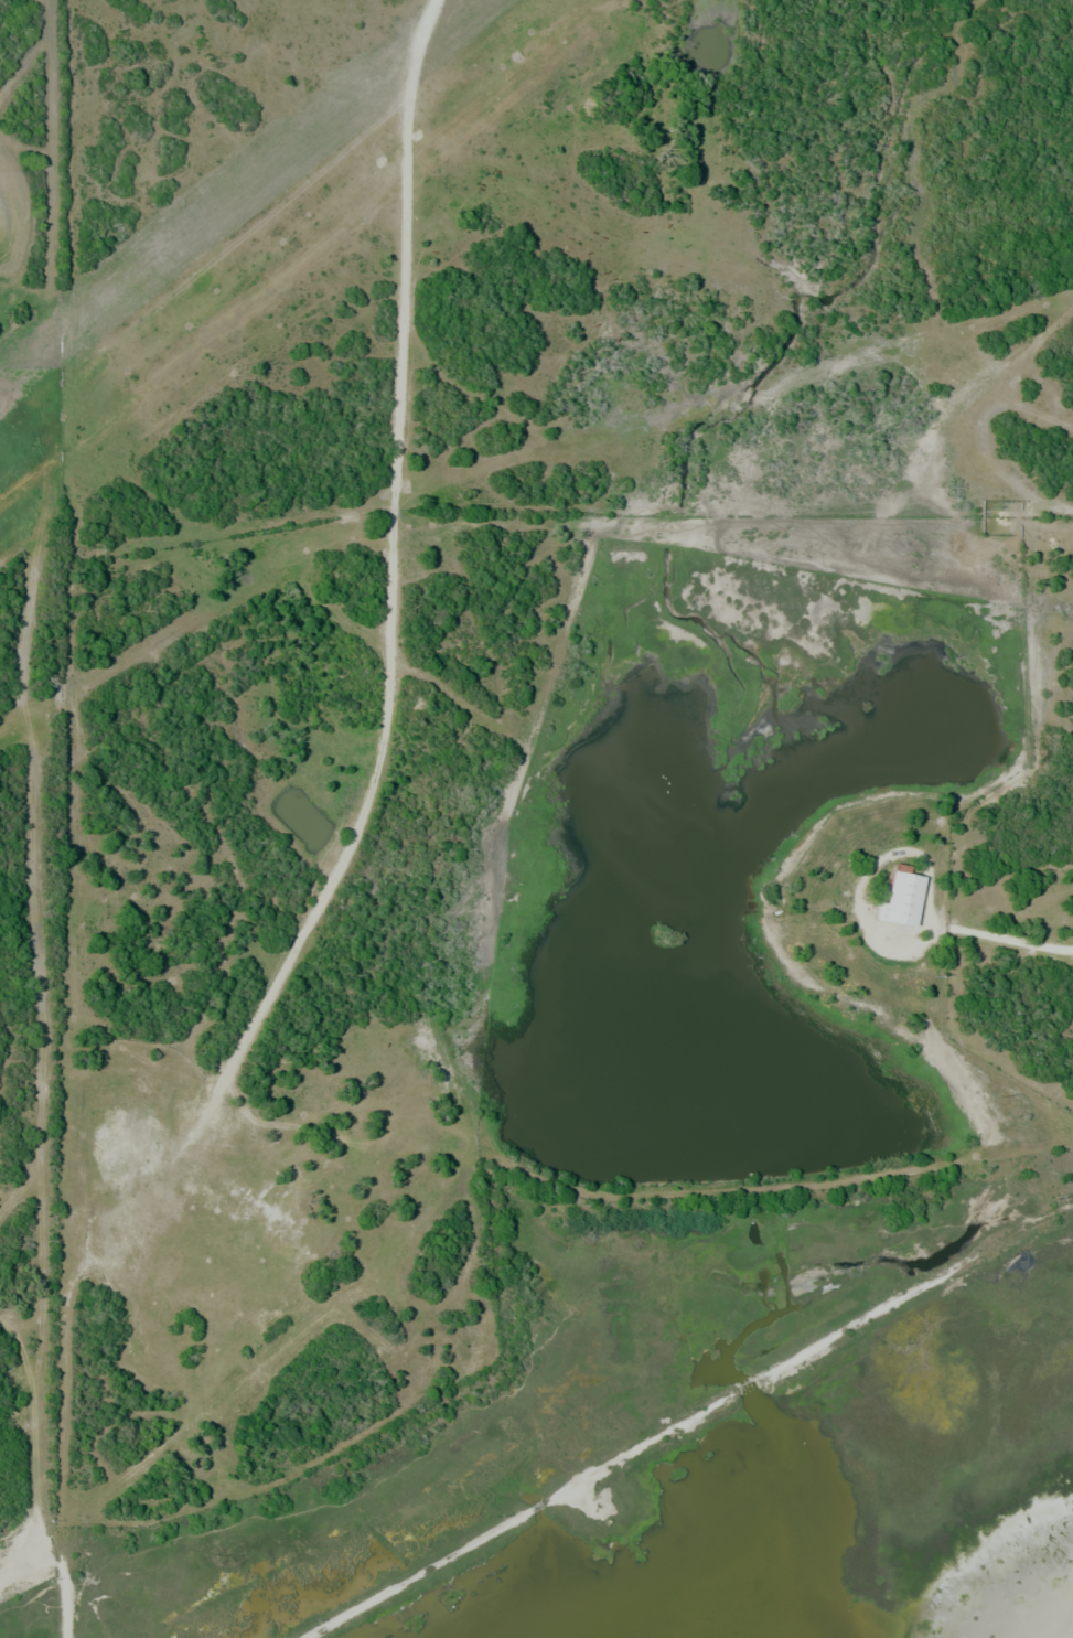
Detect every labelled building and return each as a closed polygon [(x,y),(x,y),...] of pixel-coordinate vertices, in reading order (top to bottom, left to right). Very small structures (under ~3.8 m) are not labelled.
[(897,871),(926,877),(916,932),(877,924),(880,906),(891,907),(897,871)]
